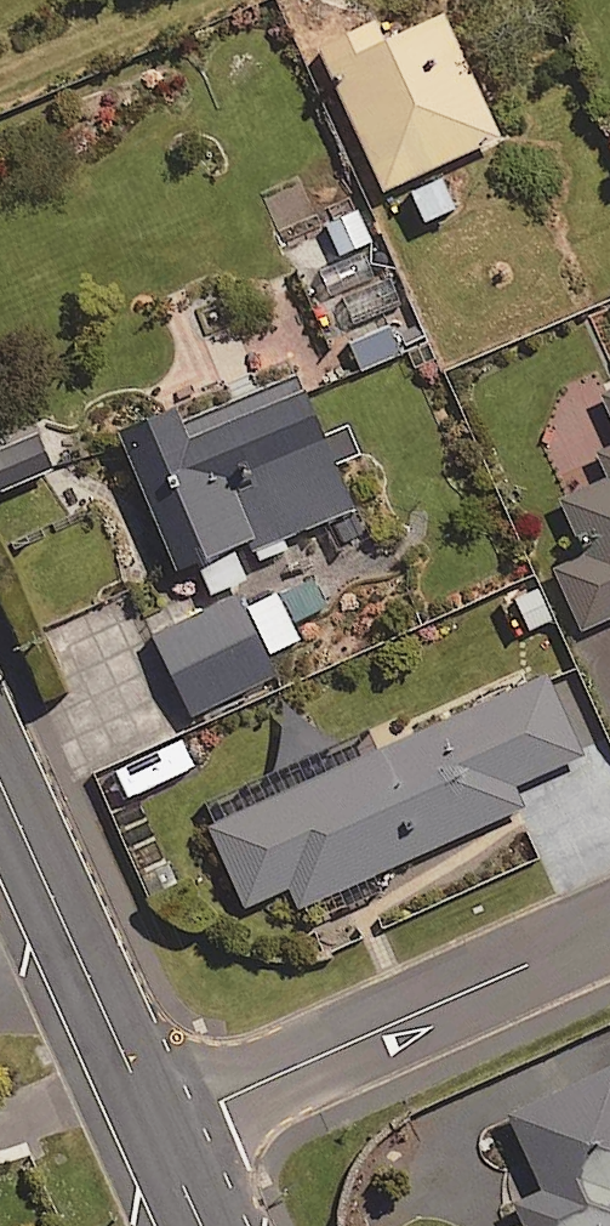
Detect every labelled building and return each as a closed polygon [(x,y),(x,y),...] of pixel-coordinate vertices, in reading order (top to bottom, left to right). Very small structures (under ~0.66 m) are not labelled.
[(400,174),(420,217),(456,201),(436,158),(498,129),(440,3),(379,31),(370,13),(314,39),(381,183),(400,174)] [(354,193),(273,221),(283,249),(331,233),(336,249),(369,238),(354,193)] [(246,534),(256,558),(287,545),(282,532),(351,504),(296,368),(183,414),(176,397),(115,422),(173,564),(190,557),(204,592),(243,576),(229,541),(246,534)] [(601,390),(609,409),(609,386),(601,390)] [(64,458),(48,420),(0,440),(0,485),(64,458)] [(595,449),(607,473),(562,494),(586,547),(552,563),(581,625),(609,612),(609,442),(595,449)] [(321,605),(305,572),(239,603),(234,591),(152,629),(190,711),(274,672),(264,650),(298,634),(291,619),(321,605)] [(579,750),(543,668),(206,820),(243,902),(290,881),(299,902),(521,802),(512,781),(579,750)] [(190,765),(180,741),(111,769),(121,794),(190,765)] [(508,1108),(542,1180),(513,1193),(529,1225),(602,1225),(609,1222),(609,1060),(508,1108)]
